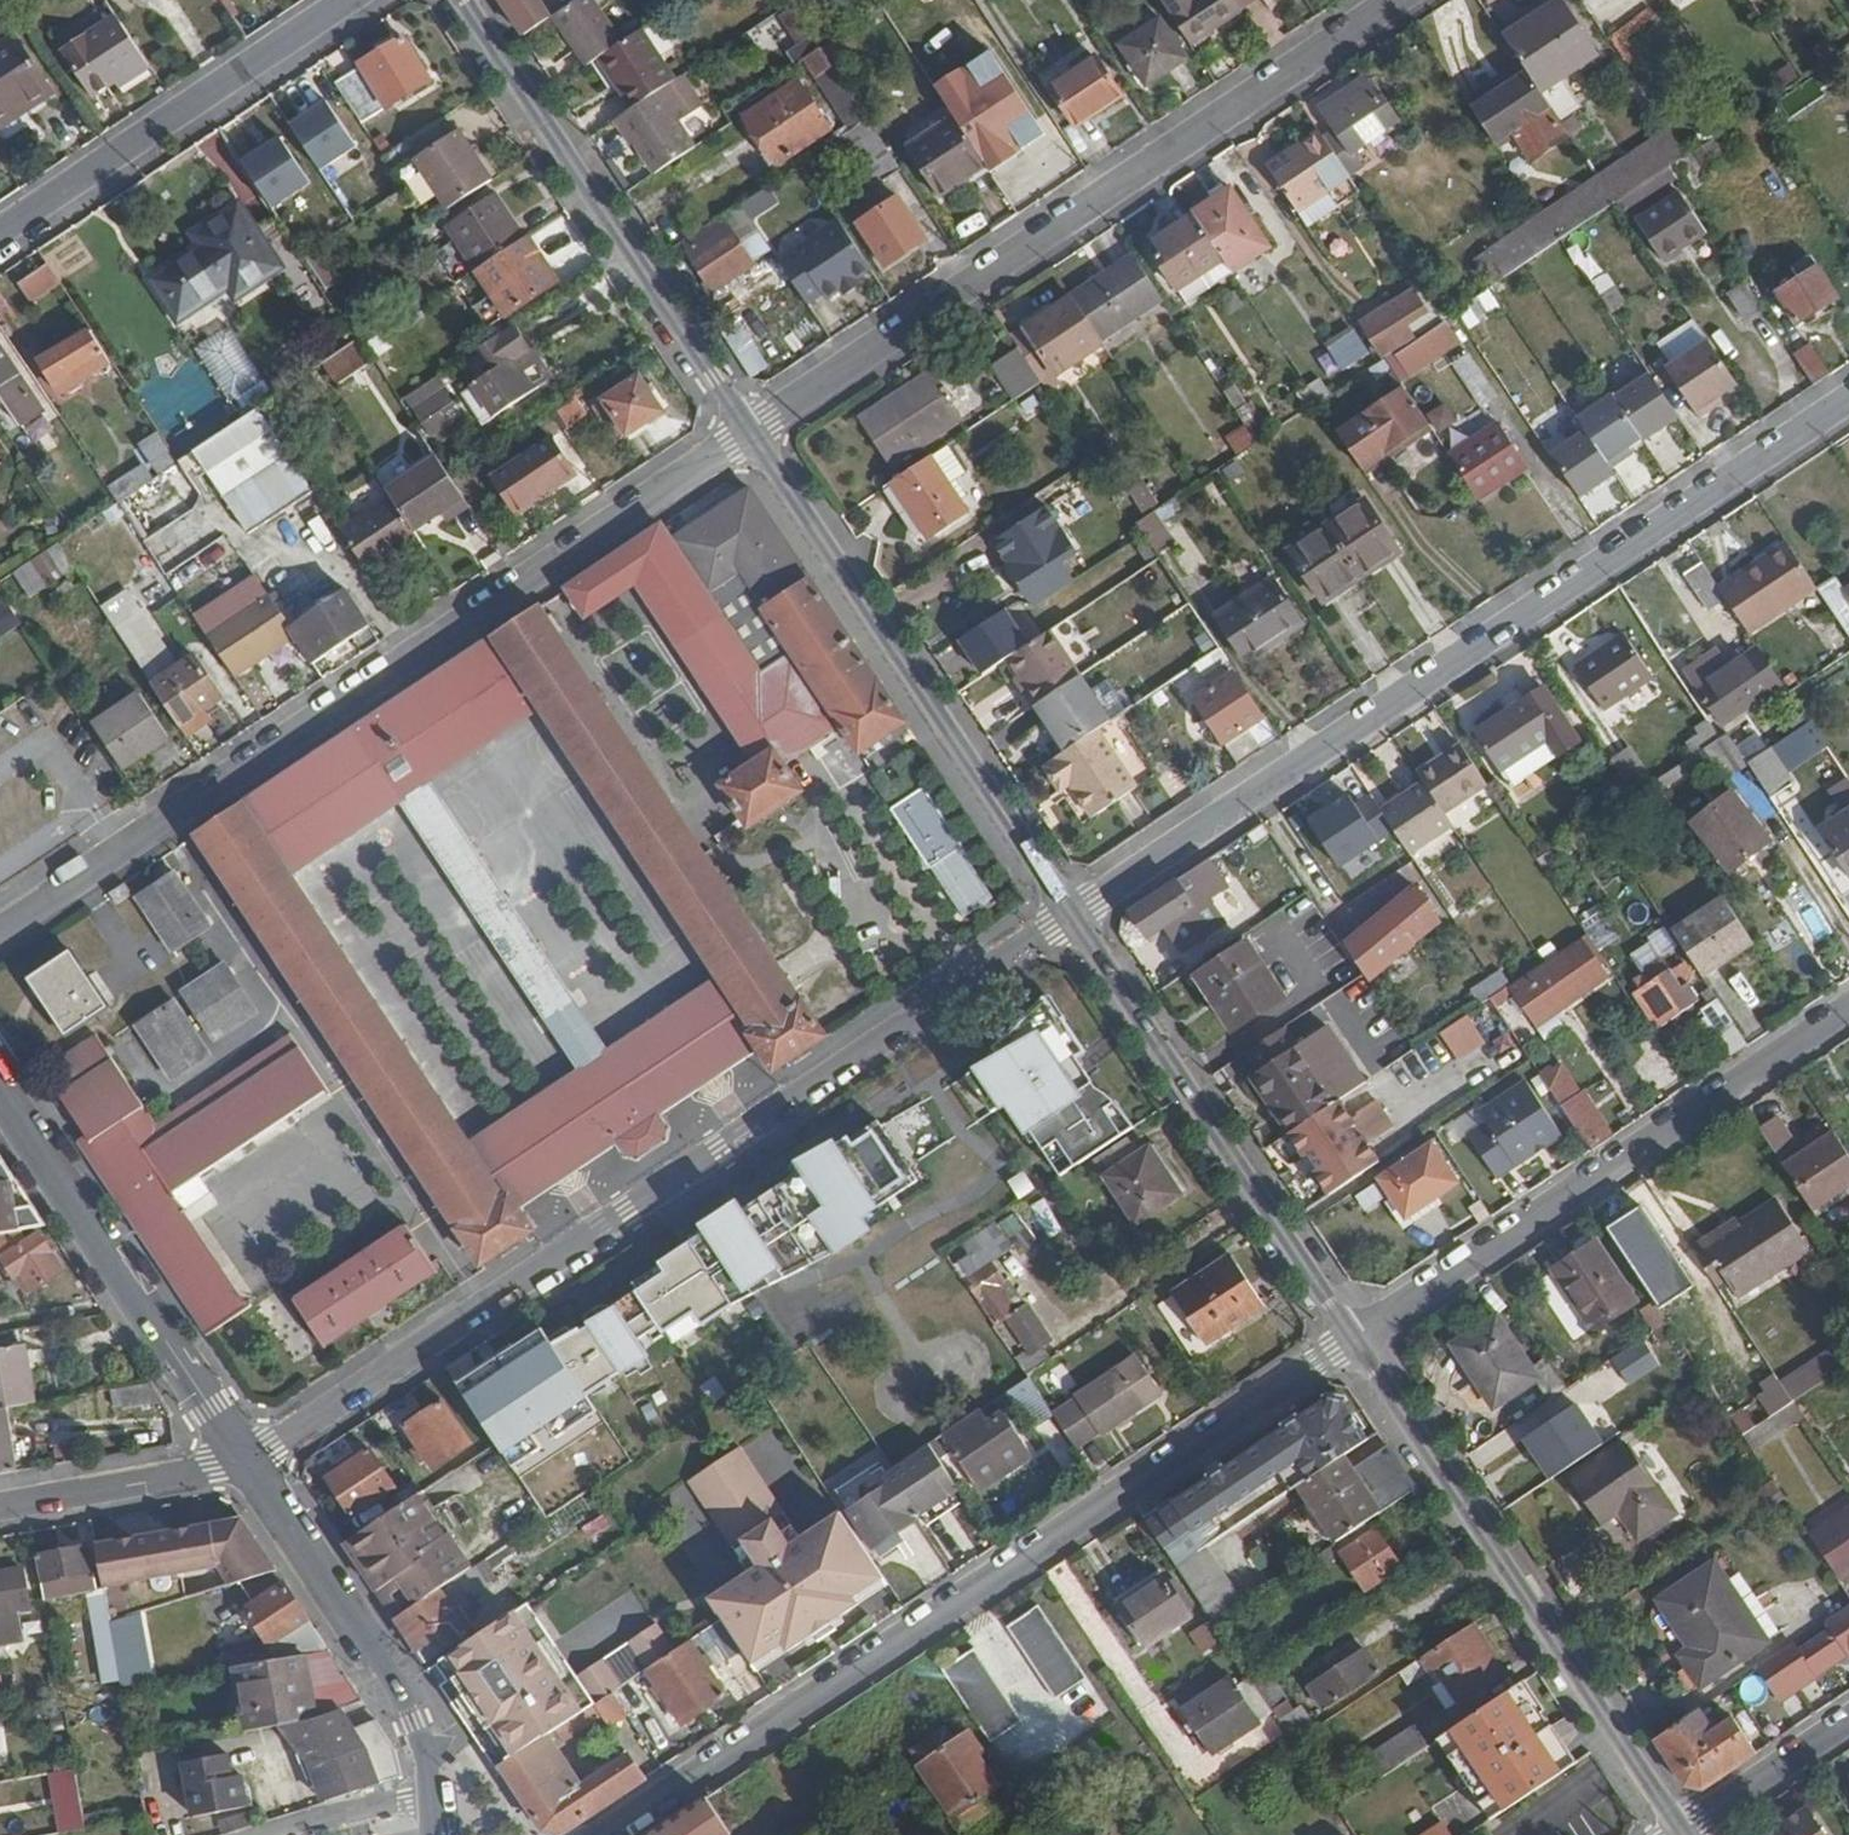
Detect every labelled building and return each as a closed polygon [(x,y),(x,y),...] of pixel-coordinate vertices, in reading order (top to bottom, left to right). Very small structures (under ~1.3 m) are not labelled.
[(6,0),(0,0),(0,10),(9,4),(6,0)] [(523,35),(548,18),(536,0),(499,0),(523,35)] [(598,0),(575,0),(550,17),(584,68),(599,58),(625,41),(598,0)] [(1234,0),(1162,0),(1192,45),(1242,11),(1235,1),(1234,0)] [(1481,0),(1450,0),(1468,28),(1490,14),(1481,0)] [(1564,0),(1558,0),(1504,36),(1528,71),(1542,92),(1601,53),(1564,0)] [(145,59),(114,13),(59,51),(88,99),(145,59)] [(1188,56),(1160,15),(1118,42),(1145,83),(1188,56)] [(631,108),(675,79),(642,29),(625,41),(599,58),(631,108)] [(8,36),(0,42),(0,125),(46,93),(8,36)] [(364,126),(433,81),(403,36),(360,64),(362,68),(336,85),(364,126)] [(867,119),(820,48),(806,58),(852,129),(867,119)] [(1075,127),(1121,95),(1097,57),(1051,88),(1075,127)] [(1564,134),(1547,109),(1550,105),(1542,92),(1528,71),(1472,107),(1495,142),(1511,130),(1529,158),(1564,134)] [(676,118),(693,105),(675,79),(631,108),(613,120),(625,138),(629,136),(652,172),(693,145),(676,118)] [(831,128),(797,79),(743,115),(776,165),(831,128)] [(1397,118),(1383,96),(1376,101),(1362,79),(1318,110),(1347,152),(1397,118)] [(356,146),(325,100),(289,123),(321,170),(356,146)] [(988,171),(1037,137),(1017,105),(967,140),(984,165),(988,171)] [(937,196),(984,165),(967,140),(952,118),(906,148),(937,196)] [(901,171),(867,119),(852,129),(829,144),(850,174),(869,161),(883,183),(901,171)] [(491,180),(458,130),(414,159),(447,210),(491,180)] [(1360,191),(1319,130),(1297,144),(1304,152),(1272,174),(1297,212),(1329,190),(1339,204),(1360,191)] [(1615,204),(1686,156),(1670,133),(1600,180),(1615,204)] [(308,182),(278,136),(256,153),(252,147),(237,159),(270,208),(308,182)] [(1615,204),(1600,180),(1582,192),(1597,216),(1615,204)] [(1270,246),(1231,184),(1190,211),(1193,215),(1221,257),(1231,273),(1270,246)] [(754,261),(769,252),(750,221),(778,204),(767,187),(724,213),(754,261)] [(1705,233),(1682,196),(1640,225),(1664,262),(1705,233)] [(924,238),(897,197),(857,223),(885,266),(924,238)] [(522,241),(508,221),(503,224),(488,201),(445,230),(474,273),(522,241)] [(330,297),(277,219),(255,233),(235,204),(205,224),(209,237),(150,278),(174,319),(226,285),(234,298),(277,268),(307,312),(330,297)] [(1221,257),(1193,215),(1149,244),(1177,287),(1221,257)] [(753,264),(722,216),(682,243),(713,291),(753,264)] [(872,271),(836,218),(828,223),(864,277),(872,271)] [(864,277),(828,223),(791,248),(793,250),(778,260),(808,304),(823,294),(828,302),(864,277)] [(555,284),(525,238),(522,241),(474,273),(505,319),(555,284)] [(1516,271),(1499,244),(1486,252),(1504,278),(1516,271)] [(1099,337),(1159,298),(1130,254),(1071,294),(1099,337)] [(42,260),(13,281),(29,302),(58,281),(42,260)] [(1606,269),(1589,277),(1606,312),(1624,304),(1606,269)] [(1838,300),(1817,269),(1777,297),(1798,326),(1838,300)] [(1764,312),(1746,284),(1729,296),(1748,324),(1764,312)] [(1383,354),(1431,322),(1408,287),(1389,300),(1393,306),(1364,327),(1383,354)] [(1102,345),(1073,301),(1055,314),(1049,307),(1008,335),(1030,368),(1038,379),(1051,369),(1057,377),(1102,345)] [(1429,346),(1452,331),(1444,318),(1421,334),(1429,346)] [(736,320),(722,328),(749,371),(762,362),(736,320)] [(228,403),(263,379),(223,322),(189,346),(228,403)] [(90,374),(83,365),(102,351),(86,326),(38,359),(53,383),(63,377),(71,388),(90,374)] [(537,387),(517,360),(528,352),(511,327),(479,348),(496,371),(463,396),(481,425),(537,387)] [(1368,355),(1353,332),(1317,357),(1330,377),(1342,368),(1344,371),(1368,355)] [(331,380),(369,355),(359,339),(320,365),(331,380)] [(1739,388),(1709,343),(1666,371),(1700,421),(1716,410),(1712,405),(1739,388)] [(1830,378),(1811,350),(1796,361),(1814,388),(1830,378)] [(0,351),(0,393),(22,427),(42,413),(0,351)] [(1498,400),(1469,357),(1455,366),(1482,410),(1498,400)] [(1014,401),(1041,383),(1038,379),(1030,368),(1004,386),(1014,401)] [(1525,396),(1542,386),(1533,369),(1515,379),(1525,396)] [(1681,420),(1648,371),(1612,395),(1645,444),(1681,420)] [(665,411),(641,376),(604,400),(628,437),(665,411)] [(959,420),(950,407),(953,405),(942,389),(939,391),(929,376),(861,422),(891,466),(959,420)] [(449,420),(442,410),(452,403),(442,389),(410,410),(428,436),(449,420)] [(1612,395),(1611,392),(1575,416),(1587,434),(1612,471),(1629,460),(1633,466),(1639,463),(1635,457),(1648,447),(1645,444),(1612,395)] [(1429,428),(1406,393),(1340,437),(1363,471),(1429,428)] [(551,404),(561,426),(585,416),(576,394),(551,404)] [(1237,435),(1212,397),(1194,408),(1206,426),(1179,444),(1192,464),(1237,435)] [(1436,431),(1454,419),(1442,401),(1424,413),(1436,431)] [(310,491),(255,408),(176,462),(199,497),(237,472),(243,480),(220,496),(246,533),(310,491)] [(1526,470),(1499,428),(1451,461),(1478,502),(1526,470)] [(1612,471),(1587,434),(1551,458),(1580,501),(1615,477),(1612,471)] [(573,472),(550,436),(491,475),(515,510),(573,472)] [(992,497),(955,439),(890,482),(928,540),(992,497)] [(122,498),(176,462),(168,450),(115,486),(122,498)] [(463,495),(436,454),(385,488),(390,496),(411,529),(463,495)] [(1139,511),(1157,500),(1142,477),(1125,487),(1139,511)] [(725,483),(564,591),(582,618),(632,586),(746,757),(714,783),(742,826),(803,791),(787,764),(837,730),(855,754),(905,724),(746,487),(725,483)] [(384,556),(416,535),(411,529),(390,496),(339,530),(360,562),(379,549),(384,556)] [(146,534),(165,565),(218,532),(199,502),(146,534)] [(1325,605),(1399,554),(1367,504),(1292,555),(1325,605)] [(1074,580),(1062,565),(1076,553),(1044,507),(993,541),(1036,605),(1074,580)] [(1152,549),(1171,538),(1154,508),(1135,520),(1152,549)] [(1748,631),(1814,587),(1786,544),(1765,559),(1769,566),(1741,587),(1736,579),(1720,590),(1724,596),(1748,631)] [(53,572),(40,553),(0,580),(0,581),(12,600),(53,572)] [(1720,590),(1703,565),(1684,578),(1706,610),(1724,596),(1720,590)] [(291,636),(270,605),(250,574),(190,614),(231,676),(291,636)] [(1847,593),(1837,580),(1818,593),(1848,639),(1848,592),(1847,593)] [(1248,663),(1302,626),(1274,583),(1218,621),(1248,663)] [(366,622),(342,588),(299,617),(284,596),(270,605),(291,636),(310,665),(349,638),(359,652),(376,641),(365,625),(366,622)] [(0,602),(0,635),(18,624),(4,600),(0,602)] [(222,696),(194,653),(178,664),(137,601),(109,619),(179,725),(222,696)] [(661,1117),(759,1052),(773,1074),(826,1038),(705,855),(541,606),(194,836),(479,1269),(533,1233),(519,1211),(615,1147),(622,1158),(637,1161),(668,1140),(669,1129),(661,1117)] [(1028,646),(1005,611),(960,641),(984,676),(1007,660),(1028,646)] [(1109,723),(1048,633),(1028,646),(1007,660),(1027,688),(1023,691),(1064,753),(1098,730),(1109,723)] [(1655,679),(1627,635),(1577,668),(1606,712),(1655,679)] [(1203,678),(1228,660),(1220,649),(1194,666),(1203,678)] [(1780,686),(1756,649),(1700,689),(1715,712),(1745,691),(1754,704),(1780,686)] [(1259,715),(1231,674),(1193,699),(1239,768),(1282,740),(1263,712),(1259,715)] [(1504,782),(1573,736),(1542,690),(1474,734),(1504,782)] [(168,741),(140,700),(94,731),(123,773),(168,741)] [(1137,787),(1098,730),(1064,753),(1043,767),(1060,793),(1070,785),(1093,819),(1137,787)] [(1656,800),(1733,748),(1726,737),(1656,784),(1648,789),(1656,800)] [(1490,790),(1461,745),(1418,773),(1425,784),(1447,818),(1490,790)] [(1794,787),(1769,751),(1746,767),(1771,802),(1794,787)] [(1656,784),(1634,752),(1614,766),(1636,798),(1648,789),(1656,784)] [(1827,786),(1837,804),(1848,798),(1848,784),(1845,776),(1827,786)] [(429,781),(399,801),(573,1070),(604,1050),(429,781)] [(1447,818),(1425,784),(1382,812),(1412,858),(1454,829),(1447,818)] [(996,898),(923,789),(892,810),(965,919),(996,898)] [(1769,842),(1732,797),(1716,811),(1713,809),(1692,826),(1730,874),(1769,842)] [(1821,834),(1848,875),(1848,815),(1821,834)] [(1230,885),(1212,858),(1191,872),(1210,899),(1230,885)] [(1149,939),(1210,899),(1191,872),(1130,912),(1149,939)] [(208,929),(173,874),(133,900),(169,954),(208,929)] [(118,904),(130,896),(122,883),(110,891),(118,904)] [(1370,983),(1439,927),(1430,915),(1435,912),(1414,887),(1344,944),(1370,983)] [(1751,942),(1722,899),(1671,933),(1700,976),(1751,942)] [(1813,906),(1801,912),(1812,937),(1825,931),(1813,906)] [(1281,999),(1246,946),(1196,979),(1233,1033),(1281,999)] [(1582,989),(1600,976),(1584,951),(1566,963),(1560,954),(1509,989),(1515,999),(1510,1003),(1521,1019),(1526,1015),(1532,1023),(1550,1009),(1556,1018),(1588,997),(1582,989)] [(106,1009),(69,953),(26,982),(63,1038),(106,1009)] [(1657,1027),(1698,1000),(1686,983),(1679,988),(1656,957),(1637,971),(1639,974),(1630,981),(1637,991),(1634,993),(1657,1027)] [(257,1011),(228,967),(184,997),(212,1041),(257,1011)] [(1013,1102),(1085,1055),(1048,998),(1010,1040),(1013,1045),(999,1061),(971,1078),(996,1114),(1013,1102)] [(213,1053),(178,999),(131,1028),(166,1083),(213,1053)] [(1733,1025),(1716,999),(1700,1011),(1717,1036),(1733,1025)] [(1466,1012),(1436,1031),(1455,1060),(1484,1041),(1466,1012)] [(1365,1084),(1326,1027),(1295,1047),(1282,1030),(1256,1048),(1268,1066),(1261,1071),(1299,1128),(1335,1104),(1365,1084)] [(197,1180),(328,1092),(291,1036),(153,1128),(97,1046),(59,1071),(71,1089),(63,1095),(60,1092),(55,1096),(88,1144),(97,1137),(118,1169),(105,1186),(206,1337),(247,1310),(183,1213),(171,1197),(197,1180)] [(1136,1128),(1122,1106),(1119,1108),(1095,1091),(1079,1064),(1088,1058),(1085,1055),(1013,1102),(1046,1155),(1061,1147),(1075,1168),(1136,1128)] [(1603,1128),(1562,1068),(1543,1082),(1583,1143),(1603,1128)] [(1495,1178),(1560,1135),(1524,1082),(1478,1113),(1485,1122),(1466,1135),(1495,1178)] [(1376,1096),(1356,1108),(1374,1138),(1395,1126),(1376,1096)] [(1355,1141),(1345,1128),(1350,1124),(1335,1104),(1299,1128),(1286,1136),(1302,1159),(1307,1156),(1316,1171),(1311,1175),(1327,1197),(1378,1163),(1360,1138),(1355,1141)] [(1837,1129),(1801,1152),(1776,1113),(1759,1124),(1814,1208),(1848,1186),(1848,1148),(1837,1129)] [(908,1172),(876,1125),(862,1134),(894,1181),(908,1172)] [(852,1226),(902,1192),(894,1181),(862,1134),(738,1218),(732,1210),(720,1218),(770,1290),(829,1261),(847,1250),(860,1240),(852,1226)] [(1166,1182),(1146,1153),(1142,1156),(1130,1138),(1094,1163),(1137,1227),(1181,1197),(1170,1180),(1166,1182)] [(1457,1186),(1432,1148),(1381,1182),(1406,1221),(1457,1186)] [(26,1216),(23,1191),(1,1158),(0,1158),(0,1239),(21,1236),(23,1235),(19,1218),(26,1216)] [(1021,1169),(1005,1177),(1014,1197),(1031,1189),(1021,1169)] [(915,1183),(908,1172),(894,1181),(902,1192),(915,1183)] [(208,1196),(197,1180),(171,1197),(183,1213),(208,1196)] [(1354,1196),(1364,1213),(1384,1201),(1374,1184),(1354,1196)] [(1044,1233),(1057,1226),(1042,1197),(1028,1204),(1044,1233)] [(1736,1294),(1809,1246),(1779,1200),(1705,1249),(1701,1242),(1678,1258),(1701,1293),(1725,1278),(1736,1294)] [(770,1290),(720,1218),(700,1230),(706,1238),(668,1263),(671,1268),(657,1278),(653,1272),(630,1288),(634,1295),(625,1301),(648,1336),(658,1330),(669,1346),(744,1297),(749,1301),(770,1290)] [(323,1349),(437,1274),(406,1227),(293,1302),(323,1349)] [(1008,1260),(994,1239),(1000,1235),(996,1228),(966,1249),(984,1275),(966,1287),(993,1328),(1017,1311),(1001,1288),(1005,1284),(995,1268),(1008,1260)] [(41,1238),(30,1246),(21,1236),(0,1239),(0,1263),(3,1262),(30,1301),(68,1275),(41,1238)] [(1639,1299),(1599,1238),(1557,1267),(1596,1328),(1639,1299)] [(1263,1307),(1229,1257),(1170,1296),(1204,1347),(1263,1307)] [(1651,1300),(1637,1308),(1653,1334),(1667,1326),(1651,1300)] [(592,1392),(640,1361),(631,1348),(648,1336),(625,1301),(607,1314),(610,1317),(569,1342),(562,1333),(544,1345),(575,1391),(586,1383),(592,1392)] [(1569,1386),(1549,1356),(1534,1366),(1500,1312),(1457,1341),(1497,1403),(1539,1375),(1553,1397),(1569,1386)] [(1848,1363),(1848,1334),(1759,1393),(1773,1414),(1795,1398),(1848,1363)] [(1637,1340),(1612,1356),(1627,1381),(1653,1365),(1637,1340)] [(26,1348),(0,1352),(0,1412),(7,1411),(35,1406),(26,1348)] [(1075,1448),(1159,1393),(1135,1356),(1051,1413),(1075,1448)] [(562,1411),(533,1366),(470,1408),(491,1439),(509,1427),(517,1439),(562,1411)] [(155,1406),(153,1386),(118,1392),(121,1412),(155,1406)] [(1378,1429),(1352,1390),(1306,1420),(1330,1457),(1354,1442),(1357,1443),(1378,1429)] [(1756,1450),(1807,1415),(1795,1398),(1773,1414),(1756,1424),(1745,1432),(1756,1450)] [(469,1447),(441,1403),(402,1429),(431,1472),(469,1447)] [(1756,1424),(1744,1404),(1731,1412),(1745,1432),(1756,1424)] [(7,1411),(0,1412),(0,1479),(18,1476),(7,1411)] [(1000,1449),(975,1413),(927,1445),(939,1462),(954,1452),(951,1447),(960,1440),(966,1449),(973,1444),(983,1460),(1000,1449)] [(1477,1469),(1528,1435),(1519,1420),(1467,1454),(1477,1469)] [(1417,1488),(1387,1443),(1353,1465),(1345,1451),(1302,1480),(1340,1540),(1372,1519),(1417,1488)] [(1677,1511),(1632,1443),(1574,1481),(1604,1524),(1623,1511),(1640,1536),(1677,1511)] [(913,1518),(957,1489),(939,1462),(927,1445),(892,1468),(884,1474),(891,1486),(850,1513),(873,1548),(915,1521),(913,1518)] [(351,1518),(392,1491),(367,1452),(326,1480),(351,1518)] [(881,1578),(838,1513),(799,1540),(750,1468),(730,1482),(817,1616),(821,1612),(829,1624),(856,1606),(851,1598),(881,1578)] [(1165,1515),(1191,1497),(1181,1480),(1138,1509),(1156,1536),(1170,1526),(1165,1515)] [(817,1616),(730,1482),(701,1501),(746,1574),(733,1583),(776,1648),(779,1645),(786,1654),(814,1634),(807,1623),(817,1616)] [(458,1577),(470,1569),(418,1494),(342,1544),(393,1619),(446,1585),(458,1577)] [(1811,1533),(1840,1577),(1848,1571),(1848,1508),(1811,1533)] [(1402,1565),(1372,1519),(1340,1540),(1336,1542),(1367,1588),(1402,1565)] [(279,1575),(244,1522),(145,1540),(142,1542),(100,1549),(111,1607),(114,1627),(189,1603),(183,1584),(237,1566),(251,1584),(279,1575)] [(488,1573),(521,1550),(515,1540),(470,1569),(458,1577),(468,1591),(489,1576),(488,1573)] [(1242,1604),(1205,1546),(1175,1566),(1213,1623),(1242,1604)] [(99,1595),(91,1552),(39,1562),(46,1604),(99,1595)] [(1705,1684),(1768,1640),(1713,1556),(1660,1592),(1697,1647),(1693,1652),(1692,1665),(1705,1684)] [(1203,1632),(1165,1573),(1118,1606),(1157,1662),(1203,1632)] [(12,1617),(30,1613),(24,1576),(0,1580),(0,1648),(21,1644),(18,1622),(13,1623),(12,1617)] [(776,1648),(733,1583),(707,1601),(750,1666),(776,1648)] [(475,1629),(446,1585),(393,1619),(416,1652),(438,1637),(445,1648),(475,1629)] [(331,1652),(287,1587),(249,1613),(282,1662),(331,1652)] [(499,1767),(612,1691),(621,1685),(605,1659),(577,1677),(529,1604),(438,1664),(449,1680),(439,1687),(495,1770),(499,1767)] [(1087,1679),(1038,1605),(1006,1626),(1055,1700),(1087,1679)] [(114,1627),(111,1607),(94,1611),(108,1687),(117,1686),(119,1697),(126,1696),(114,1627)] [(1848,1651),(1848,1610),(1819,1630),(1824,1638),(1790,1661),(1793,1666),(1781,1674),(1792,1690),(1818,1673),(1814,1667),(1841,1649),(1844,1654),(1848,1651)] [(673,1651),(655,1624),(628,1643),(646,1669),(673,1651)] [(1498,1677),(1463,1629),(1399,1671),(1409,1687),(1438,1668),(1459,1701),(1498,1677)] [(726,1695),(689,1640),(673,1651),(646,1669),(683,1724),(726,1695)] [(1023,1721),(975,1648),(942,1669),(990,1742),(1023,1721)] [(1323,1709),(1380,1669),(1367,1649),(1309,1687),(1323,1709)] [(333,1655),(306,1660),(318,1724),(346,1719),(373,1714),(352,1684),(333,1655)] [(318,1724),(306,1660),(230,1674),(243,1738),(286,1730),(318,1724)] [(1209,1751),(1256,1720),(1229,1676),(1180,1707),(1209,1751)] [(1512,1676),(1440,1725),(1485,1791),(1475,1798),(1488,1817),(1570,1761),(1512,1676)] [(578,1791),(552,1752),(602,1718),(608,1726),(627,1714),(612,1691),(499,1767),(543,1832),(562,1834),(644,1781),(629,1758),(578,1791)] [(1290,1695),(1270,1707),(1290,1739),(1310,1727),(1290,1695)] [(1759,1752),(1736,1716),(1716,1730),(1700,1710),(1657,1739),(1686,1783),(1706,1788),(1759,1752)] [(402,1758),(381,1727),(355,1731),(346,1719),(318,1724),(286,1730),(304,1758),(310,1757),(328,1806),(406,1781),(402,1758)] [(1379,1776),(1429,1742),(1418,1723),(1366,1756),(1379,1776)] [(999,1788),(977,1754),(981,1751),(968,1731),(952,1741),(948,1734),(941,1732),(927,1742),(927,1747),(932,1755),(920,1763),(956,1816),(999,1788)] [(249,1808),(245,1780),(235,1780),(231,1760),(188,1768),(196,1817),(249,1808)] [(744,1813),(778,1791),(759,1761),(724,1784),(744,1813)] [(57,1831),(80,1829),(74,1769),(52,1771),(57,1831)] [(744,1813),(724,1784),(707,1795),(734,1833),(750,1822),(744,1813)] [(734,1833),(707,1795),(647,1834),(731,1834),(734,1833)] [(1806,1805),(1763,1834),(1764,1834),(1826,1834),(1806,1805)] [(146,1809),(83,1820),(85,1834),(91,1834),(149,1825),(146,1809)] [(1440,1818),(1413,1834),(1450,1834),(1440,1818)]
